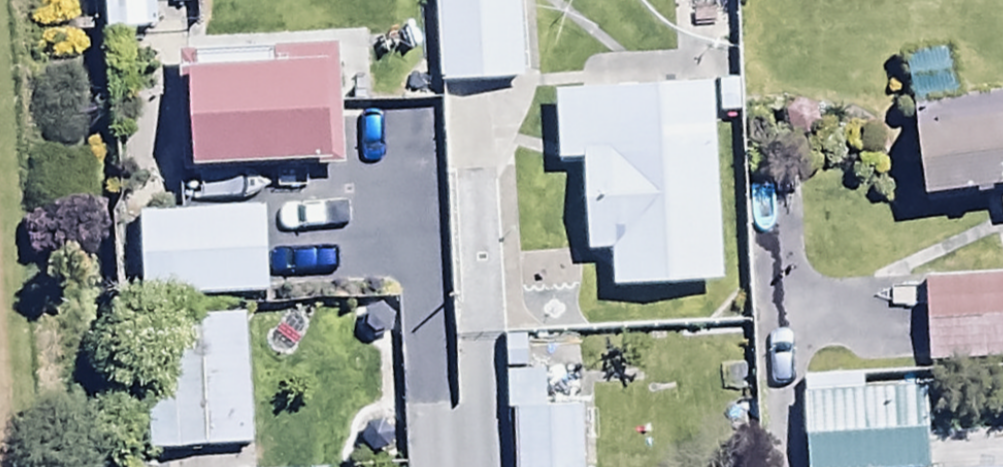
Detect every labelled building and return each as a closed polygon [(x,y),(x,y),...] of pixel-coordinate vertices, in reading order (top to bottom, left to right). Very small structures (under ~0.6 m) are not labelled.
[(98,35),(178,36),(179,0),(99,0),(98,35)] [(437,89),(517,86),(513,0),(433,0),(437,89)] [(338,165),(334,107),(364,105),(359,36),(180,48),(188,175),(338,165)] [(609,294),(717,291),(711,93),(550,98),(552,168),(583,167),(585,259),(608,259),(609,294)] [(911,104),(916,199),(999,193),(1001,221),(1002,221),(1002,99),(911,104)] [(140,216),(140,301),(262,301),(262,216),(140,216)] [(924,373),(1002,371),(1002,279),(922,280),(924,373)] [(398,301),(341,303),(343,382),(400,381),(398,301)] [(140,320),(145,452),(247,449),(243,316),(140,320)] [(802,466),(913,466),(913,395),(801,397),(802,466)] [(509,412),(510,466),(583,466),(582,411),(509,412)]
